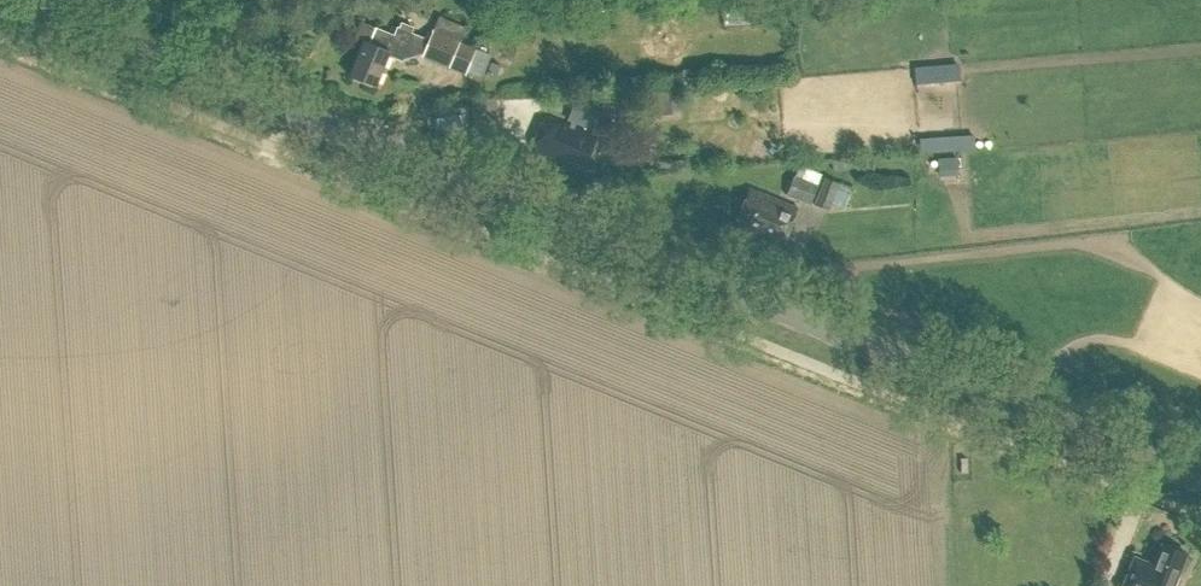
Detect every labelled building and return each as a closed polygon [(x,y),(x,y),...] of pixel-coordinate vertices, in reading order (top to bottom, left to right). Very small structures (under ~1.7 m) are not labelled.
[(364,42),(349,75),(372,85),(387,54),(402,60),(423,55),(431,34),(423,39),(413,34),(411,33),(413,28),(402,23),(400,28),(397,26),(393,35),(374,27),(363,22),(356,38),(364,42)] [(423,55),(422,57),(448,68),(459,43),(432,32),(431,34),(423,55)] [(550,120),(545,117),(531,150),(572,168),(575,161),(583,164),(594,139),(564,126),(550,120)] [(799,209),(750,189),(736,225),(784,245),(799,209)] [(1121,585),(1173,585),(1186,554),(1162,544),(1154,565),(1133,556),(1121,585)]
